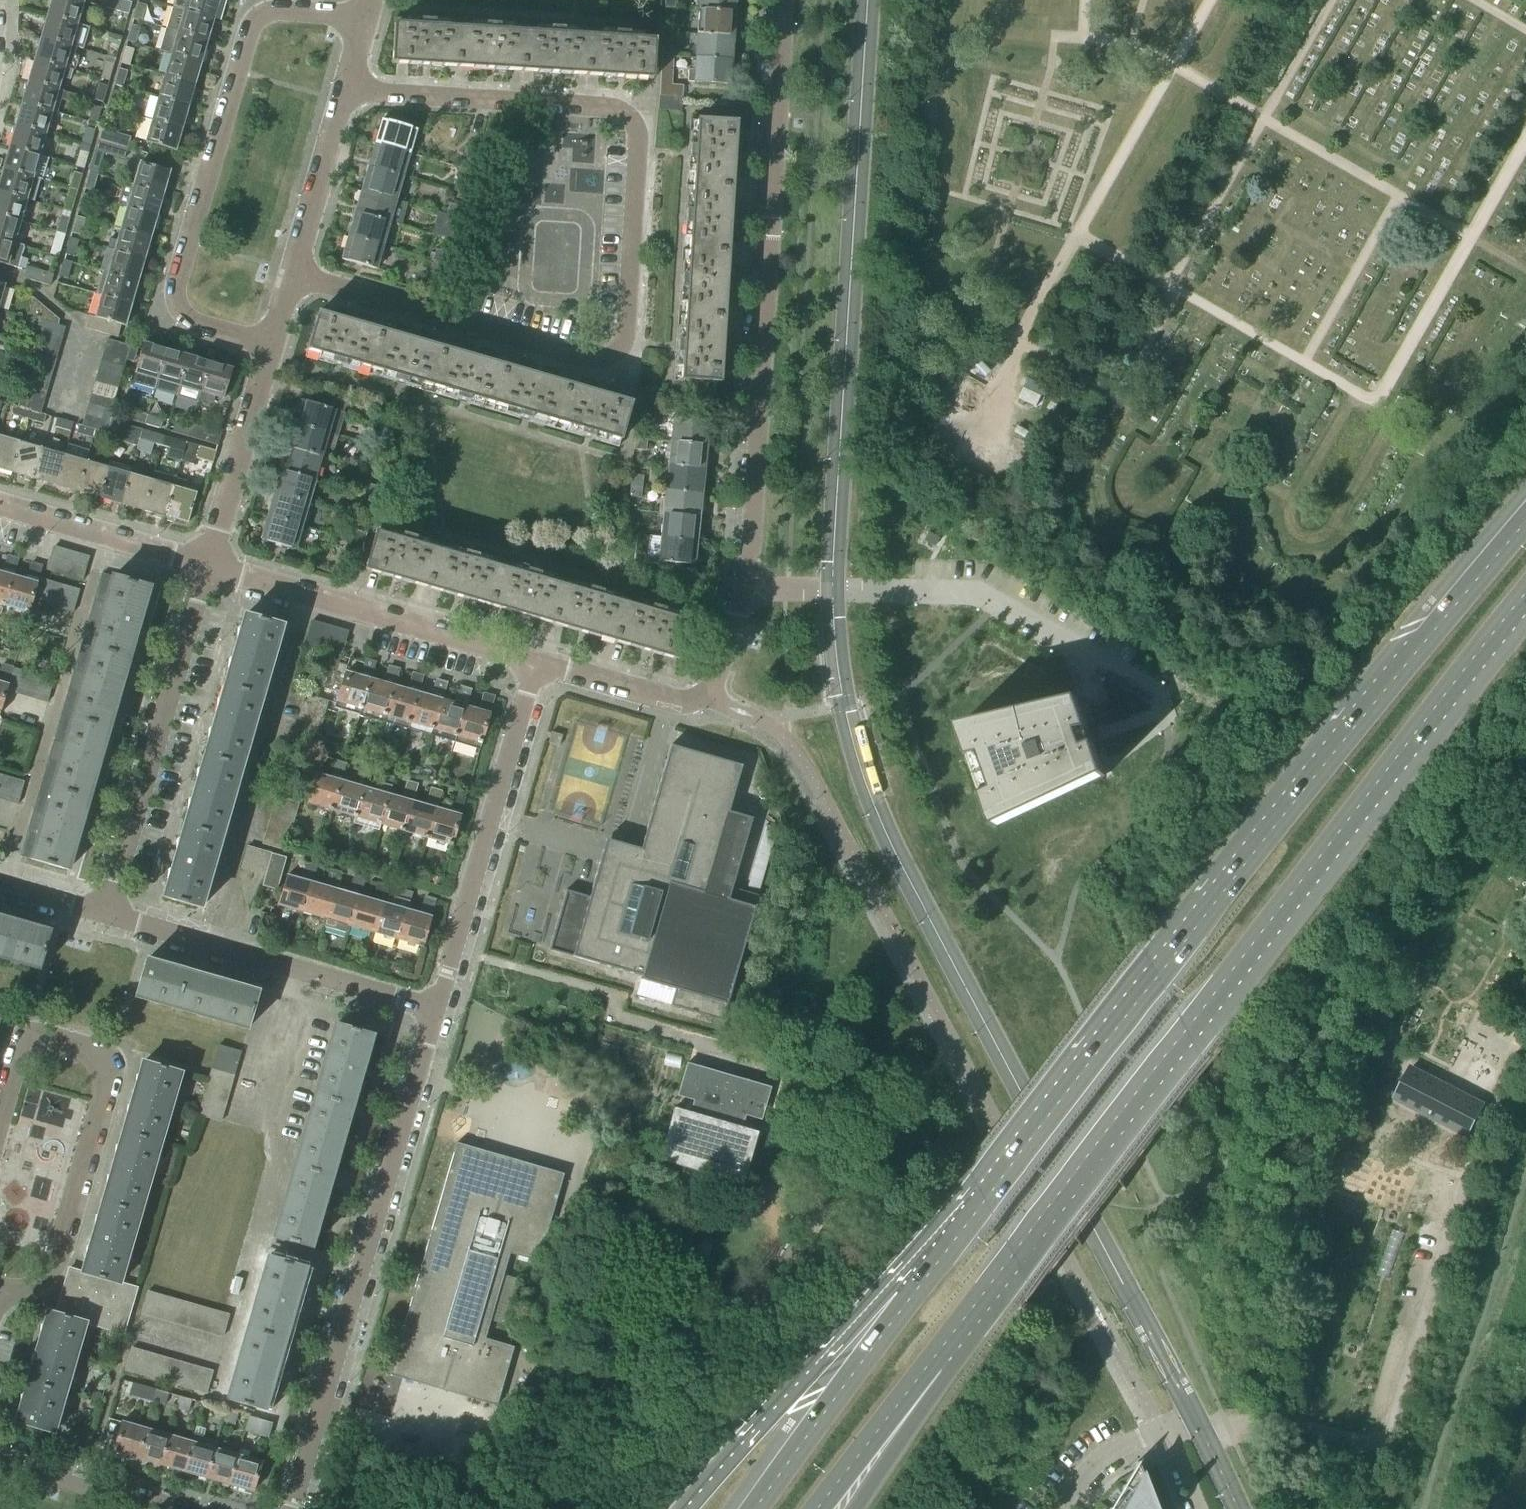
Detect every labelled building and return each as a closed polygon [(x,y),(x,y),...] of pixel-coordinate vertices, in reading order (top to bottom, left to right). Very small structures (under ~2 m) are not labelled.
[(48,16),(77,24),(83,2),(77,0),(52,0),(48,16)] [(128,15),(132,3),(120,0),(103,0),(100,7),(128,15)] [(173,7),(184,10),(184,11),(213,20),(219,0),(175,0),(173,7)] [(665,8),(676,9),(677,0),(666,0),(665,8)] [(699,10),(735,13),(735,0),(699,0),(699,10)] [(138,4),(133,20),(142,23),(146,6),(138,4)] [(173,7),(166,29),(178,32),(178,33),(207,41),(213,20),(184,11),(184,10),(173,7)] [(676,9),(665,8),(664,19),(676,20),(676,9)] [(699,10),(697,34),(733,36),(735,13),(699,10)] [(48,16),(41,38),(70,47),(76,48),(82,49),(89,28),(77,24),(48,16)] [(446,68),(457,68),(460,23),(431,21),(430,21),(424,21),(395,19),(392,64),(397,64),(407,65),(420,66),(420,67),(421,67),(428,67),(429,67),(430,67),(446,68)] [(511,72),(522,72),(525,27),(497,25),(493,25),(489,25),(460,23),(457,68),(468,69),(485,70),(485,71),(491,71),(494,71),(495,71),(511,72)] [(132,26),(127,42),(135,44),(140,28),(132,26)] [(525,27),(522,72),(533,73),(550,74),(549,75),(550,75),(556,75),(559,75),(560,75),(560,74),(576,75),(587,76),(589,31),(561,29),(559,29),(553,29),(525,27)] [(166,29),(160,51),(172,54),(171,55),(201,63),(207,41),(178,33),(178,32),(166,29)] [(618,33),(589,31),(587,76),(598,77),(614,78),(614,79),(615,79),(621,79),(624,79),(625,79),(625,78),(638,79),(652,80),(655,35),(626,33),(624,33),(618,33)] [(697,34),(696,58),(732,60),(733,36),(697,34)] [(41,38),(35,60),(72,71),(74,71),(78,57),(74,56),(76,48),(70,47),(41,38)] [(107,57),(115,60),(120,43),(112,41),(107,57)] [(662,45),(662,56),(673,56),(674,45),(662,45)] [(125,48),(121,64),(129,67),(134,50),(125,48)] [(171,55),(165,76),(195,84),(201,63),(171,55)] [(115,60),(107,57),(105,56),(103,62),(105,63),(114,66),(115,60)] [(660,81),(659,97),(682,98),(683,86),(672,85),(673,56),(662,56),(660,81)] [(732,60),(696,58),(695,70),(689,70),(688,82),(730,85),(732,60)] [(35,60),(29,82),(58,90),(61,78),(70,80),(72,71),(35,60)] [(101,79),(109,82),(114,66),(105,63),(101,79)] [(119,69),(114,86),(123,88),(127,72),(119,69)] [(165,76),(159,98),(188,106),(195,84),(165,76)] [(22,104),(51,112),(57,114),(63,92),(58,90),(29,82),(22,104)] [(94,101),(103,104),(107,87),(99,85),(94,101)] [(113,91),(108,108),(116,110),(121,94),(113,91)] [(659,97),(658,110),(681,111),(682,98),(659,97)] [(159,98),(153,119),(182,128),(188,106),(159,98)] [(22,104),(16,126),(45,134),(51,112),(22,104)] [(88,123),(96,126),(101,110),(93,107),(88,123)] [(182,128),(153,119),(146,143),(175,151),(182,128)] [(382,120),(375,143),(410,153),(417,130),(382,120)] [(688,158),(687,186),(732,189),(732,178),(733,162),(733,161),(734,153),(734,152),(735,139),(735,129),(736,123),(690,121),(688,158)] [(16,126),(10,148),(39,156),(45,134),(16,126)] [(82,145),(90,148),(95,131),(86,129),(82,145)] [(102,130),(99,141),(127,149),(130,138),(102,130)] [(127,149),(99,141),(95,152),(104,154),(124,160),(127,149)] [(375,143),(368,166),(403,176),(410,153),(375,143)] [(467,144),(460,168),(472,171),(478,148),(467,144)] [(32,178),(40,180),(43,181),(49,159),(39,156),(10,148),(3,170),(32,178)] [(75,167),(84,169),(88,154),(80,152),(75,167)] [(95,152),(85,189),(93,191),(104,154),(95,152)] [(140,163),(133,186),(163,195),(169,172),(140,163)] [(368,166),(362,190),(396,200),(403,176),(368,166)] [(472,171),(460,168),(453,191),(465,194),(472,171)] [(26,200),(33,203),(40,180),(32,178),(3,170),(0,182),(0,193),(26,200)] [(74,173),(69,189),(78,191),(82,175),(74,173)] [(118,205),(127,208),(156,216),(163,195),(133,186),(124,183),(118,205)] [(683,252),(728,254),(728,243),(729,226),(729,225),(730,217),(730,216),(731,200),(732,189),(687,186),(684,223),(683,252)] [(69,189),(63,211),(71,213),(75,198),(77,192),(78,191),(69,189)] [(362,190),(355,213),(389,223),(396,200),(362,190)] [(20,222),(26,200),(0,193),(0,217),(20,222)] [(83,195),(78,211),(87,214),(91,198),(83,195)] [(449,204),(446,214),(458,218),(461,207),(449,204)] [(127,208),(121,230),(150,238),(156,216),(127,208)] [(355,213),(348,236),(383,245),(389,223),(355,213)] [(458,218),(446,214),(444,225),(455,228),(458,218)] [(61,216),(56,233),(65,235),(69,219),(61,216)] [(13,245),(14,243),(20,222),(0,217),(0,241),(13,245)] [(76,217),(72,233),(80,236),(85,220),(76,217)] [(110,239),(107,250),(144,261),(150,238),(121,230),(118,241),(110,239)] [(56,233),(50,255),(59,257),(63,242),(65,236),(65,235),(56,233)] [(383,245),(348,236),(341,260),(376,269),(383,245)] [(70,239),(65,255),(74,258),(79,242),(70,239)] [(7,266),(18,269),(21,257),(24,246),(14,243),(13,245),(0,241),(0,264),(7,266)] [(107,250),(101,272),(137,282),(144,261),(107,250)] [(436,250),(433,260),(445,263),(448,254),(447,253),(436,250)] [(678,317),(724,319),(724,307),(725,291),(725,290),(725,289),(726,281),(727,265),(728,254),(683,252),(680,287),(678,317)] [(445,263),(433,260),(426,284),(438,288),(445,263)] [(63,261),(59,278),(67,280),(72,264),(63,261)] [(26,268),(25,271),(23,279),(50,287),(53,276),(26,268)] [(103,272),(96,294),(102,296),(131,304),(137,282),(103,272)] [(102,296),(96,318),(121,325),(125,326),(131,304),(102,296)] [(32,298),(26,318),(37,321),(37,319),(42,321),(57,326),(59,320),(32,298)] [(368,375),(380,331),(370,328),(355,324),(355,323),(354,323),(353,322),(346,320),(345,320),(345,321),(337,319),(332,317),(323,315),(318,313),(305,357),(334,365),(340,367),(341,367),(368,375)] [(121,325),(96,318),(89,316),(85,329),(117,338),(121,325)] [(723,329),(724,319),(678,317),(676,353),(675,367),(674,381),(719,384),(720,379),(720,369),(721,356),(721,355),(722,346),(723,329)] [(24,327),(39,331),(42,321),(37,319),(37,321),(26,318),(24,327)] [(42,321),(39,331),(62,338),(65,328),(57,326),(42,321)] [(39,331),(36,342),(59,349),(62,338),(39,331)] [(430,393),(442,349),(433,346),(417,342),(418,341),(417,341),(416,341),(408,338),(407,338),(407,339),(391,334),(380,331),(368,375),(396,383),(403,385),(430,393)] [(107,340),(104,350),(127,357),(130,346),(107,340)] [(35,345),(33,353),(56,360),(59,349),(36,342),(35,345)] [(154,390),(157,380),(165,350),(143,344),(132,383),(154,390)] [(454,352),(442,349),(430,393),(458,401),(465,403),(466,403),(492,411),(505,367),(495,364),(480,360),(480,359),(479,359),(478,358),(470,356),(470,357),(454,352)] [(104,350),(101,361),(124,368),(127,357),(104,350)] [(157,380),(154,390),(177,396),(188,357),(165,350),(157,380)] [(33,353),(30,364),(53,371),(56,360),(33,353)] [(209,363),(188,357),(177,396),(198,402),(209,363)] [(101,361),(98,372),(121,378),(124,368),(101,361)] [(198,402),(210,405),(214,402),(215,397),(224,399),(232,370),(209,363),(198,402)] [(30,364),(27,375),(50,382),(53,371),(30,364)] [(529,421),(554,429),(567,385),(557,382),(542,378),(542,377),(541,377),(533,374),(532,374),(532,375),(516,370),(505,367),(492,411),(520,419),(528,421),(529,421)] [(98,372),(94,383),(117,389),(121,378),(98,372)] [(27,375),(23,386),(47,392),(50,382),(27,375)] [(94,383),(91,394),(114,400),(117,389),(94,383)] [(567,385),(554,429),(583,437),(589,439),(590,439),(618,447),(631,404),(617,400),(604,396),(604,395),(603,395),(602,394),(595,392),(594,392),(594,393),(578,388),(567,385)] [(22,392),(21,396),(44,402),(47,392),(23,386),(22,392)] [(3,387),(0,396),(19,402),(21,396),(22,392),(3,387)] [(665,394),(641,392),(640,392),(639,416),(663,418),(665,394)] [(91,394),(88,404),(111,411),(114,400),(91,394)] [(21,396),(19,402),(17,407),(29,411),(40,414),(44,402),(21,396)] [(301,401),(294,425),(337,437),(343,414),(301,401)] [(88,404),(85,415),(108,421),(110,414),(111,411),(88,404)] [(11,415),(27,420),(29,411),(17,407),(14,406),(11,415)] [(349,418),(369,424),(372,413),(352,407),(349,418)] [(29,411),(27,420),(43,424),(45,416),(40,414),(29,411)] [(128,419),(144,424),(147,415),(131,411),(128,419)] [(117,436),(121,423),(122,418),(110,414),(108,421),(105,433),(95,430),(93,439),(109,443),(111,434),(117,436)] [(108,421),(85,415),(82,426),(95,430),(105,433),(108,421)] [(147,415),(144,424),(160,429),(163,420),(147,415)] [(673,418),(671,442),(707,446),(709,421),(673,418)] [(73,423),(57,419),(54,427),(71,432),(73,423)] [(116,439),(136,445),(141,429),(121,423),(117,436),(116,439)] [(172,432),(188,437),(191,428),(174,423),(172,432)] [(76,434),(93,439),(95,430),(82,426),(79,425),(76,434)] [(191,428),(188,437),(216,445),(216,446),(218,446),(218,444),(217,444),(220,435),(221,435),(221,433),(220,433),(191,425),(191,428)] [(287,448),(322,457),(324,449),(333,451),(337,437),(294,425),(287,448)] [(152,442),(160,444),(163,436),(141,429),(136,445),(135,448),(149,452),(152,442)] [(383,434),(378,449),(398,455),(402,440),(383,434)] [(168,457),(181,461),(183,456),(186,443),(163,436),(160,444),(170,447),(168,457)] [(12,472),(20,443),(0,438),(0,469),(12,472)] [(635,439),(634,450),(646,451),(647,440),(635,439)] [(671,442),(668,466),(704,470),(707,446),(671,442)] [(12,472),(34,479),(42,450),(20,443),(12,472)] [(183,456),(195,459),(211,464),(212,464),(213,463),(212,462),(215,453),(216,453),(216,451),(215,451),(186,443),(183,456)] [(64,456),(56,485),(78,492),(86,463),(85,462),(89,451),(67,445),(64,456)] [(287,448),(281,471),(315,481),(322,457),(287,448)] [(398,455),(378,449),(375,460),(387,463),(383,475),(391,477),(398,455)] [(34,479),(56,485),(64,456),(42,450),(34,479)] [(183,456),(181,461),(194,464),(195,459),(183,456)] [(78,492),(99,498),(107,469),(86,463),(78,492)] [(99,498),(120,504),(129,469),(109,463),(107,469),(99,498)] [(668,466),(666,489),(702,493),(704,470),(668,466)] [(120,504),(142,510),(150,481),(136,477),(138,472),(129,469),(120,504)] [(281,471),(274,494),(308,504),(315,481),(281,471)] [(142,510),(165,517),(177,479),(154,472),(152,482),(150,481),(142,510)] [(631,475),(630,486),(642,488),(643,477),(631,475)] [(177,479),(165,517),(188,523),(191,510),(192,510),(193,506),(196,494),(185,491),(188,482),(177,479)] [(368,484),(365,494),(377,498),(380,487),(368,484)] [(642,488),(630,486),(629,497),(641,499),(642,488)] [(666,489),(663,514),(699,518),(702,493),(666,489)] [(274,494),(267,517),(302,527),(308,504),(274,494)] [(377,498),(365,494),(362,505),(373,509),(377,498)] [(663,514),(660,538),(697,542),(699,518),(663,514)] [(302,527),(267,517),(261,540),(295,550),(302,527)] [(626,523),(625,534),(637,535),(638,524),(626,523)] [(427,589),(440,545),(413,537),(411,536),(405,535),(377,526),(365,570),(371,572),(379,575),(391,578),(391,579),(392,580),(395,581),(398,581),(400,582),(401,582),(401,581),(402,581),(417,586),(421,587),(427,589)] [(355,531),(352,541),(364,545),(367,534),(355,531)] [(939,538),(929,533),(924,541),(935,547),(939,538)] [(697,542),(660,538),(658,562),(694,566),(697,542)] [(364,545),(352,541),(345,565),(357,568),(364,545)] [(490,607),(503,563),(475,555),(473,554),(467,553),(440,545),(427,589),(433,590),(439,592),(454,596),(453,597),(454,598),(457,598),(459,599),(463,600),(464,599),(479,603),(484,605),(490,607)] [(47,570),(59,574),(65,551),(54,547),(47,570)] [(59,574),(71,577),(77,554),(65,551),(59,574)] [(77,554),(71,577),(82,581),(89,558),(77,554)] [(18,560),(8,557),(4,569),(14,572),(18,560)] [(530,571),(503,563),(490,607),(495,608),(500,610),(501,610),(516,614),(516,615),(519,616),(522,617),(525,618),(526,617),(541,622),(546,623),(552,625),(565,582),(537,573),(535,573),(530,571)] [(41,567),(31,564),(28,575),(38,579),(41,567)] [(4,607),(13,577),(0,573),(0,605),(1,605),(0,606),(4,607)] [(81,646),(128,659),(132,645),(133,643),(133,644),(133,643),(130,641),(132,636),(135,636),(136,633),(137,632),(138,628),(138,627),(137,627),(138,624),(139,620),(140,620),(141,620),(140,620),(141,615),(142,614),(141,614),(142,611),(139,609),(141,604),(144,604),(145,604),(144,603),(145,601),(148,589),(149,589),(149,587),(113,577),(102,574),(91,611),(81,646)] [(13,577),(4,607),(4,606),(25,612),(24,613),(29,614),(30,611),(29,611),(37,584),(13,577)] [(32,602),(43,605),(49,581),(39,578),(32,602)] [(43,605),(53,607),(59,584),(49,581),(43,605)] [(592,589),(565,582),(552,625),(559,627),(563,628),(578,632),(578,633),(579,633),(582,634),(584,635),(587,636),(588,636),(588,635),(589,635),(604,640),(609,641),(615,643),(628,600),(600,592),(597,591),(592,589)] [(53,607),(63,610),(69,587),(59,584),(53,607)] [(69,587),(63,610),(73,613),(80,590),(69,587)] [(654,607),(628,600),(615,643),(620,644),(625,646),(641,650),(641,651),(644,652),(647,653),(650,654),(650,653),(663,656),(670,658),(673,659),(678,661),(689,618),(661,610),(660,609),(654,607)] [(225,686),(261,696),(272,661),(282,626),(245,615),(241,630),(237,643),(235,651),(232,660),(228,673),(225,686)] [(305,645),(317,648),(324,625),(312,622),(305,645)] [(317,648),(322,650),(329,652),(336,629),(324,625),(317,648)] [(329,652),(341,655),(348,632),(336,629),(329,652)] [(71,682),(61,716),(108,729),(112,716),(113,714),(113,713),(110,711),(111,706),(115,707),(115,704),(116,704),(116,703),(118,698),(118,697),(117,697),(118,695),(119,690),(120,691),(120,690),(121,685),(122,684),(121,684),(122,681),(119,680),(121,675),(124,675),(125,674),(124,674),(125,672),(128,659),(81,646),(71,682)] [(360,715),(370,680),(375,663),(365,660),(360,677),(345,673),(344,675),(336,673),(341,655),(329,652),(322,650),(309,697),(327,702),(328,699),(337,701),(335,708),(360,715)] [(9,680),(12,668),(2,665),(2,666),(0,672),(0,677),(9,680)] [(360,715),(384,722),(394,687),(399,670),(388,666),(383,684),(370,680),(360,715)] [(7,692),(17,695),(23,671),(13,669),(7,692)] [(17,695),(27,698),(33,674),(23,671),(17,695)] [(407,729),(417,694),(422,676),(412,673),(407,691),(394,687),(384,722),(407,729)] [(27,698),(37,700),(43,677),(33,674),(27,698)] [(43,677),(37,700),(47,703),(54,680),(43,677)] [(407,729),(431,735),(441,701),(446,683),(436,680),(431,698),(417,694),(407,729)] [(251,731),(261,696),(225,686),(221,700),(217,713),(215,721),(212,730),(208,743),(204,757),(241,767),(251,731)] [(431,735),(455,742),(465,708),(467,702),(470,690),(460,687),(456,705),(441,701),(431,735)] [(481,706),(491,709),(494,697),(484,694),(481,706)] [(327,702),(309,697),(305,696),(302,707),(324,714),(327,702)] [(1076,699),(959,726),(992,823),(1102,771),(1076,699)] [(321,725),(324,714),(302,707),(298,719),(321,725)] [(465,708),(455,742),(480,749),(489,715),(465,708)] [(108,729),(61,716),(51,752),(41,786),(88,799),(92,786),(92,784),(93,784),(93,783),(90,782),(91,776),(95,777),(95,774),(96,774),(96,773),(98,768),(97,767),(98,765),(99,761),(100,761),(100,760),(101,756),(101,754),(102,752),(99,750),(100,745),(104,745),(104,744),(104,742),(108,729)] [(314,749),(317,737),(295,731),(292,742),(314,749)] [(552,733),(548,743),(559,746),(562,736),(552,733)] [(566,891),(549,951),(572,957),(617,970),(641,977),(640,980),(636,995),(636,996),(670,1006),(670,1007),(722,1022),(727,1005),(742,953),(755,908),(758,896),(732,889),(752,819),(728,812),(742,766),(696,753),(692,752),(670,746),(663,772),(653,805),(643,839),(640,850),(606,840),(599,863),(589,897),(566,891)] [(377,756),(375,764),(383,766),(385,758),(377,756)] [(231,802),(241,767),(204,757),(201,770),(197,784),(194,792),(192,800),(188,814),(184,827),(221,837),(231,802)] [(329,811),(332,812),(341,782),(346,765),(336,762),(331,779),(316,775),(307,804),(309,805),(309,804),(329,810),(329,811)] [(420,775),(433,778),(435,772),(433,771),(430,768),(422,765),(420,775)] [(411,774),(418,776),(420,769),(413,767),(411,774)] [(352,817),(355,818),(364,789),(370,771),(360,768),(354,786),(341,782),(332,812),(333,811),(352,817)] [(364,789),(355,818),(354,823),(378,831),(380,825),(388,796),(393,779),(383,775),(380,784),(377,783),(374,792),(364,789)] [(7,803),(13,780),(3,777),(0,789),(0,801),(7,803)] [(13,780),(7,803),(17,806),(24,783),(13,780)] [(388,796),(380,825),(400,830),(400,831),(403,832),(404,831),(412,803),(417,785),(407,782),(402,800),(388,796)] [(84,813),(88,799),(41,786),(31,822),(20,857),(31,860),(68,871),(69,869),(68,869),(72,856),(72,854),(73,855),(73,854),(72,854),(72,853),(70,852),(71,847),(74,847),(75,844),(76,844),(76,843),(77,839),(78,839),(78,838),(77,838),(78,835),(79,831),(80,831),(79,831),(81,826),(81,825),(82,822),(79,820),(80,815),(84,816),(84,815),(84,814),(84,813)] [(427,801),(437,804),(441,792),(430,789),(427,801)] [(436,810),(428,838),(448,844),(448,845),(452,846),(460,817),(459,816),(464,799),(454,796),(449,813),(436,810)] [(276,798),(272,810),(295,816),(298,804),(276,798)] [(412,803),(404,831),(424,837),(424,838),(427,839),(428,838),(436,810),(437,804),(427,801),(424,800),(422,806),(412,803)] [(272,810),(269,821),(291,828),(295,816),(272,810)] [(269,821),(266,833),(288,839),(291,828),(269,821)] [(766,826),(747,888),(759,891),(777,829),(766,826)] [(211,872),(221,837),(184,827),(180,840),(176,854),(174,862),(172,871),(168,884),(164,898),(200,909),(211,872)] [(288,839),(266,833),(262,845),(285,851),(288,839)] [(241,869),(253,872),(259,851),(247,847),(241,869)] [(253,872),(265,876),(271,854),(259,851),(253,872)] [(262,886),(277,891),(286,858),(271,854),(265,876),(262,886)] [(299,912),(300,912),(309,883),(311,884),(316,867),(306,864),(302,881),(286,877),(278,905),(279,906),(279,905),(299,911),(299,912)] [(323,919),(324,919),(333,890),(335,891),(340,873),(330,871),(325,888),(311,884),(309,883),(300,912),(303,913),(303,912),(323,918),(323,919)] [(346,926),(348,926),(357,897),(359,898),(364,880),(354,877),(349,895),(335,891),(333,890),(324,919),(326,920),(327,919),(347,925),(346,926)] [(377,884),(374,896),(385,899),(388,887),(377,884)] [(395,940),(396,940),(405,911),(407,911),(411,894),(401,891),(399,899),(394,897),(391,907),(381,904),(373,933),(375,934),(375,933),(395,939),(395,940)] [(370,933),(373,933),(381,904),(359,898),(357,897),(348,926),(350,927),(350,926),(371,932),(370,933)] [(421,910),(432,913),(435,901),(425,898),(421,910)] [(405,911),(396,940),(399,941),(399,940),(419,946),(419,947),(422,948),(431,918),(430,918),(407,911),(405,911)] [(3,959),(39,970),(46,946),(50,933),(35,929),(22,925),(14,923),(5,920),(0,919),(0,958),(3,959)] [(135,997),(171,1008),(182,971),(173,969),(160,965),(146,961),(142,973),(135,997)] [(390,969),(400,972),(401,966),(391,963),(390,969)] [(182,971),(171,1008),(211,1019),(247,1030),(258,993),(257,993),(243,989),(230,985),(222,983),(213,980),(200,976),(182,971)] [(325,1062),(315,1097),(351,1107),(354,1097),(355,1094),(359,1080),(360,1076),(361,1072),(363,1067),(364,1063),(368,1050),(372,1036),(335,1025),(325,1062)] [(218,1047),(215,1059),(237,1065),(241,1053),(218,1047)] [(215,1059),(211,1070),(234,1077),(237,1065),(215,1059)] [(124,1130),(160,1140),(169,1108),(180,1073),(144,1062),(139,1076),(139,1079),(144,1080),(139,1089),(136,1088),(136,1089),(133,1098),(131,1106),(130,1107),(134,1108),(133,1118),(128,1117),(127,1120),(124,1130)] [(690,1115),(678,1112),(678,1110),(674,1109),(659,1161),(743,1185),(757,1133),(753,1132),(753,1133),(741,1130),(745,1116),(761,1120),(771,1088),(687,1064),(678,1096),(694,1101),(690,1115)] [(211,1070),(208,1082),(231,1088),(234,1077),(211,1070)] [(1413,1072),(1404,1090),(1476,1127),(1486,1109),(1413,1072)] [(208,1082),(205,1093),(227,1099),(231,1088),(208,1082)] [(205,1093),(202,1105),(224,1111),(227,1099),(205,1093)] [(351,1107),(315,1097),(305,1132),(300,1146),(295,1167),(331,1176),(334,1168),(335,1164),(339,1150),(340,1147),(341,1142),(342,1138),(344,1134),(347,1120),(348,1117),(351,1107)] [(224,1111),(202,1105),(198,1116),(221,1122),(224,1111)] [(106,1190),(103,1201),(140,1211),(149,1177),(160,1140),(124,1130),(119,1146),(118,1149),(123,1151),(119,1160),(115,1158),(115,1160),(113,1168),(110,1176),(110,1178),(113,1179),(112,1188),(107,1187),(106,1190)] [(469,1388),(466,1398),(497,1407),(514,1348),(485,1339),(509,1254),(538,1263),(564,1175),(533,1166),(530,1176),(484,1162),(487,1152),(456,1144),(389,1376),(420,1385),(422,1375),(469,1388)] [(328,1187),(331,1176),(295,1167),(284,1202),(274,1238),(310,1249),(310,1248),(314,1234),(318,1221),(319,1217),(321,1211),(322,1208),(323,1204),(327,1191),(328,1187)] [(86,1260),(82,1273),(119,1283),(129,1247),(140,1211),(103,1201),(99,1217),(98,1219),(103,1221),(99,1230),(95,1229),(95,1230),(93,1237),(90,1247),(89,1248),(93,1249),(92,1259),(87,1257),(86,1260)] [(255,1302),(247,1329),(284,1339),(287,1329),(288,1326),(292,1312),(293,1308),(294,1304),(294,1302),(295,1299),(296,1296),(301,1282),(305,1268),(268,1258),(257,1294),(255,1302)] [(119,1283),(82,1273),(69,1269),(59,1302),(56,1314),(56,1315),(85,1323),(122,1334),(124,1334),(130,1311),(133,1302),(135,1294),(136,1289),(119,1284),(119,1283)] [(141,1315),(153,1318),(159,1296),(148,1292),(141,1315)] [(153,1318),(164,1321),(171,1299),(159,1296),(153,1318)] [(164,1321),(176,1325),(182,1302),(171,1299),(164,1321)] [(176,1325),(188,1328),(194,1306),(182,1302),(176,1325)] [(188,1328),(199,1331),(206,1309),(194,1306),(188,1328)] [(199,1331),(211,1335),(217,1312),(206,1309),(199,1331)] [(32,1369),(27,1386),(64,1396),(74,1359),(85,1323),(56,1315),(56,1314),(48,1312),(44,1326),(44,1327),(47,1328),(46,1338),(41,1336),(41,1338),(40,1339),(40,1342),(39,1343),(38,1349),(36,1356),(35,1357),(39,1358),(38,1368),(33,1367),(32,1369)] [(217,1312),(211,1335),(222,1338),(229,1316),(217,1312)] [(284,1339),(247,1329),(237,1365),(227,1400),(264,1411),(264,1410),(268,1397),(271,1383),(273,1379),(274,1375),(275,1370),(276,1366),(280,1352),(281,1349),(284,1339)] [(125,1371),(137,1374),(143,1352),(131,1349),(125,1371)] [(137,1374),(148,1378),(155,1355),(143,1352),(137,1374)] [(148,1378),(160,1381),(166,1359),(155,1355),(148,1378)] [(160,1381),(171,1384),(178,1362),(166,1359),(160,1381)] [(171,1384),(183,1388),(189,1365),(178,1362),(171,1384)] [(183,1388),(194,1391),(201,1369),(189,1365),(183,1388)] [(201,1369),(194,1391),(206,1394),(212,1372),(201,1369)] [(130,1394),(153,1401),(156,1390),(134,1383),(130,1394)] [(64,1396),(27,1386),(24,1395),(24,1397),(27,1398),(26,1407),(21,1406),(20,1409),(19,1412),(19,1413),(16,1423),(17,1423),(53,1434),(64,1396)] [(156,1390),(153,1401),(165,1405),(169,1393),(156,1390)] [(191,1400),(180,1396),(176,1408),(188,1412),(191,1400)] [(237,1414),(225,1410),(221,1422),(234,1426),(237,1414)] [(244,1432),(267,1439),(268,1439),(272,1424),(248,1417),(244,1432)] [(136,1459),(137,1459),(145,1429),(122,1423),(122,1422),(113,1452),(114,1452),(124,1455),(124,1454),(136,1458),(136,1459)] [(159,1465),(160,1466),(168,1436),(168,1435),(168,1436),(145,1430),(146,1429),(145,1429),(137,1459),(137,1458),(147,1461),(160,1465),(159,1465)] [(205,1479),(206,1479),(216,1441),(193,1435),(191,1442),(191,1443),(183,1471),(182,1472),(183,1472),(193,1474),(206,1478),(205,1479)] [(170,1468),(183,1471),(191,1443),(169,1436),(168,1436),(160,1466),(160,1465),(170,1468)] [(228,1485),(229,1485),(237,1455),(238,1456),(240,1448),(216,1441),(206,1479),(206,1478),(216,1481),(229,1484),(228,1485)] [(73,1455),(84,1458),(86,1450),(75,1447),(73,1455)] [(237,1455),(229,1485),(229,1486),(229,1485),(239,1488),(239,1487),(252,1491),(251,1492),(253,1492),(261,1462),(260,1462),(238,1456),(237,1455)] [(1142,1475),(1115,1508),(1156,1508),(1142,1475)]
